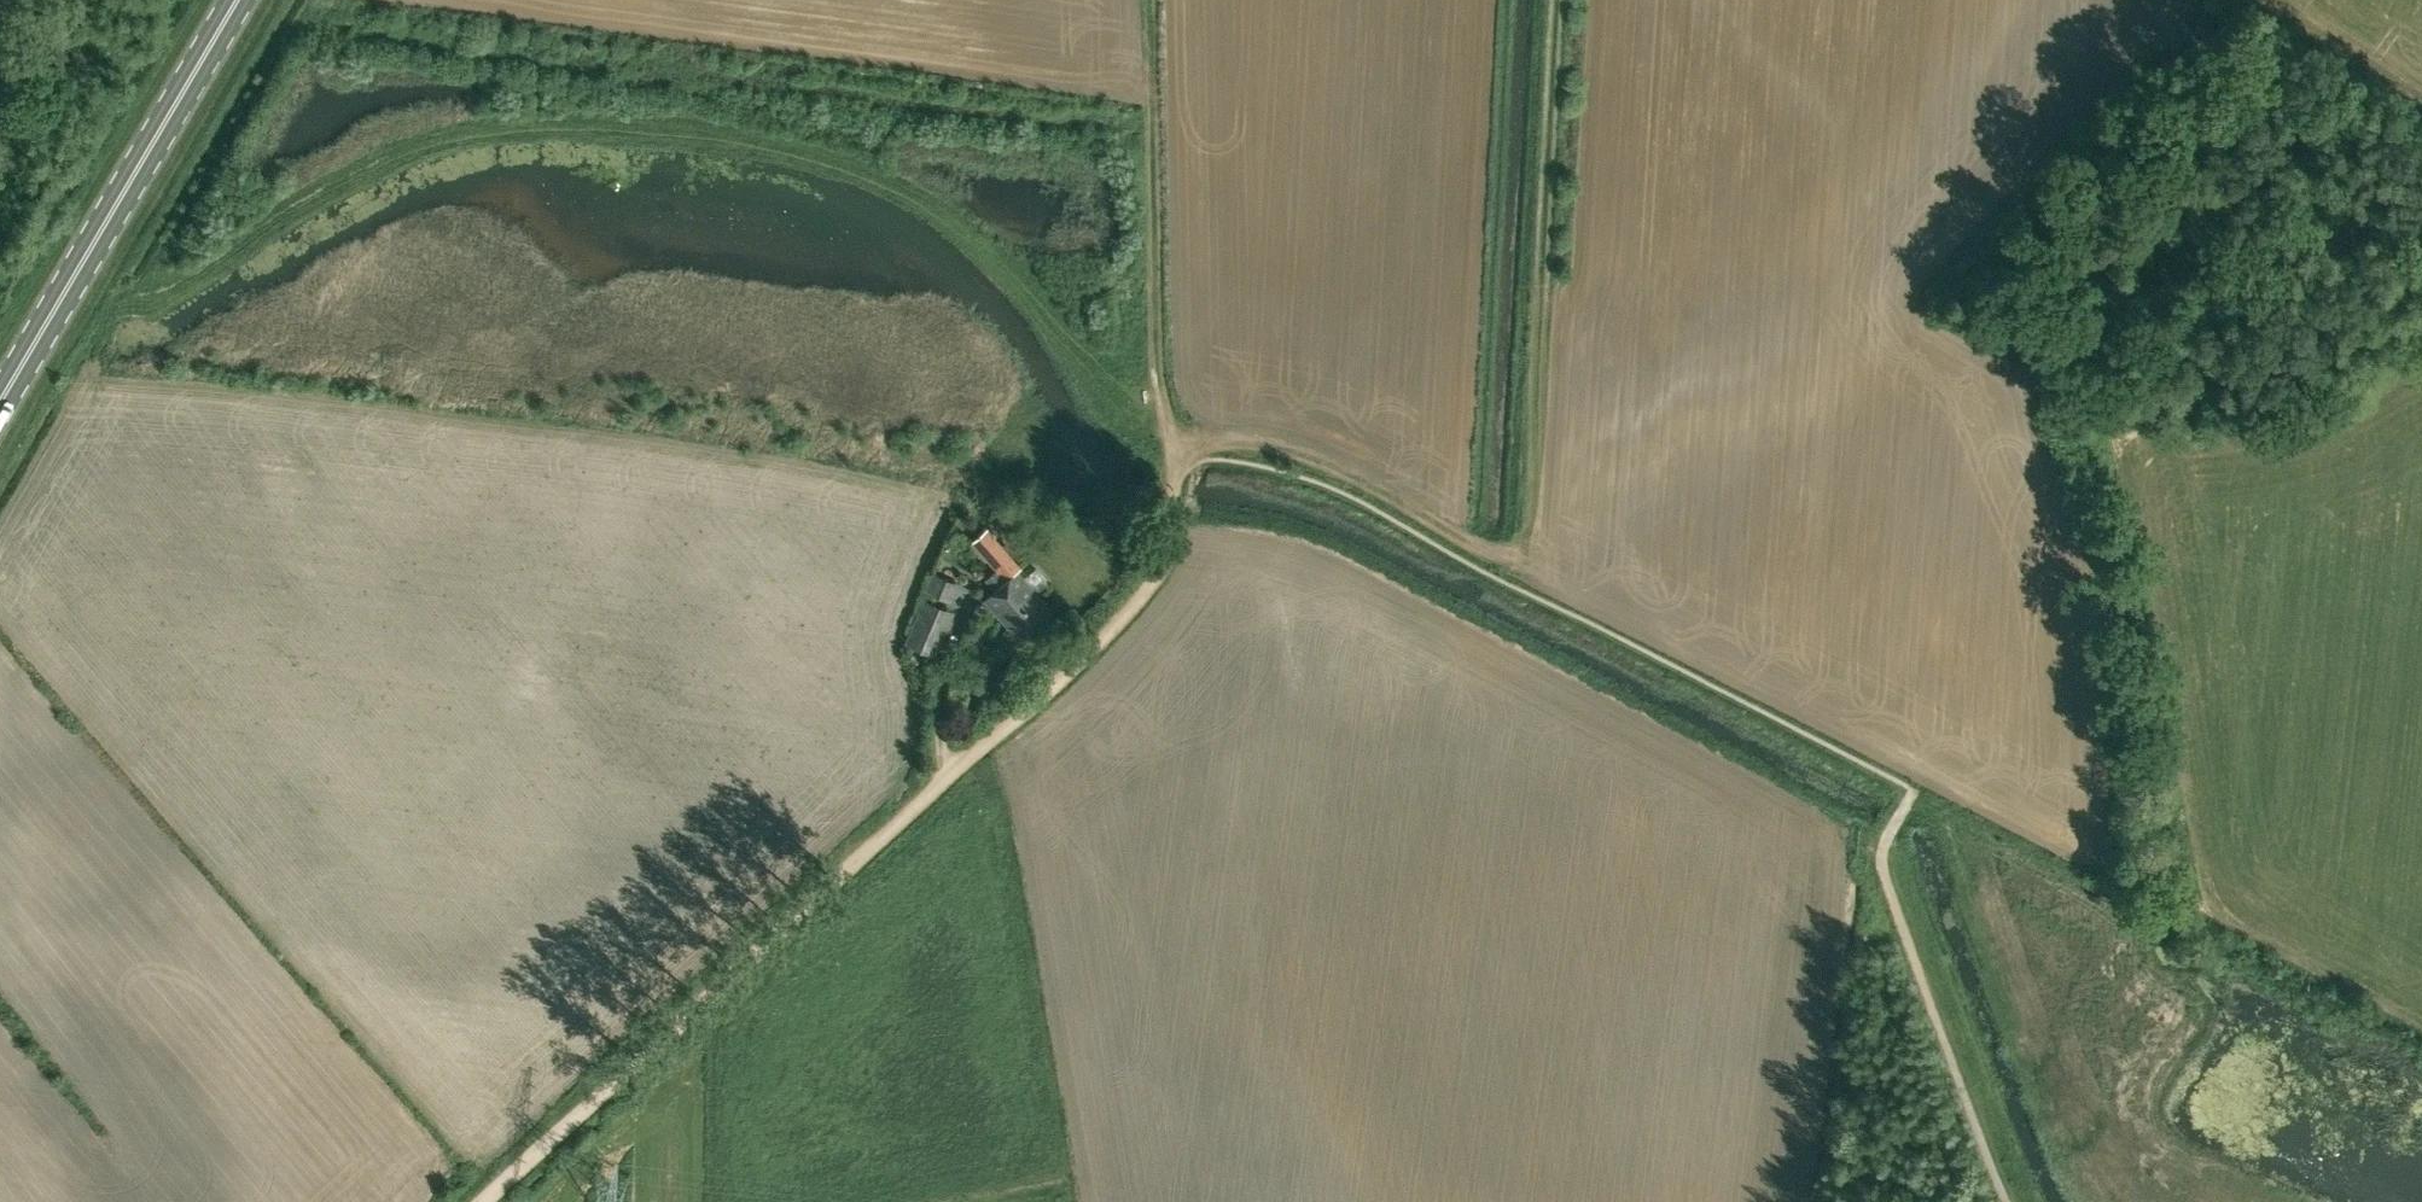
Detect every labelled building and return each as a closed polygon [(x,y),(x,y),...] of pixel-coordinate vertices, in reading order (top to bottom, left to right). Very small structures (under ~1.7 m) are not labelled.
[(972,542),(996,569),(985,579),(995,591),(986,599),(1020,638),(1052,611),(1018,571),(1022,568),(988,528),(972,542)] [(935,571),(927,589),(958,602),(966,584),(935,571)] [(905,642),(936,655),(955,611),(924,598),(905,642)]
